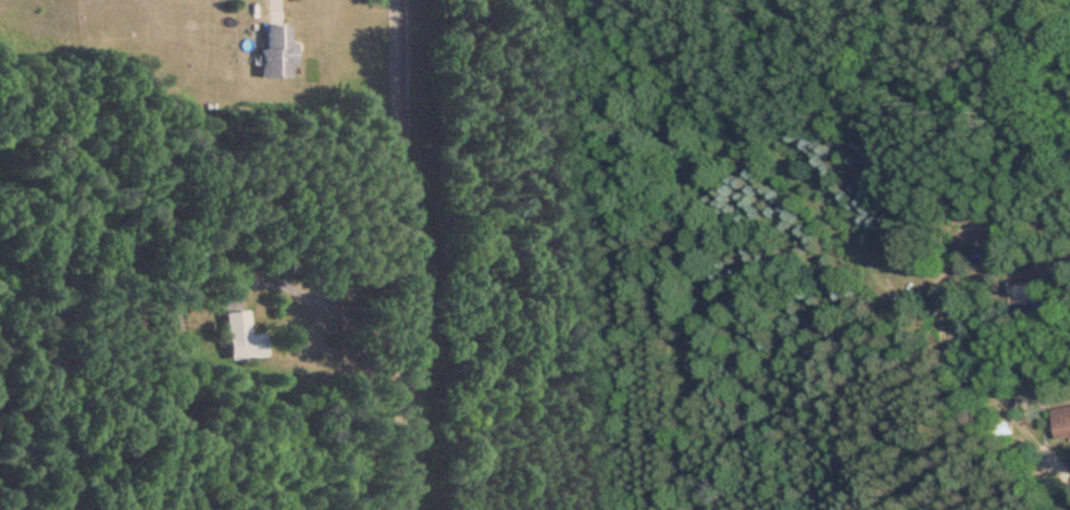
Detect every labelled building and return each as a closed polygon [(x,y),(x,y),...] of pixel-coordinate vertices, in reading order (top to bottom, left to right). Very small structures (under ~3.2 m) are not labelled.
[(294,67),(294,43),(288,43),(288,26),(260,26),(260,79),(288,79),(288,67),(294,67)] [(239,313),(215,313),(215,353),(252,354),(252,335),(239,334),(239,313)] [(1053,408),(1056,438),(1069,437),(1069,407),(1053,408)]
